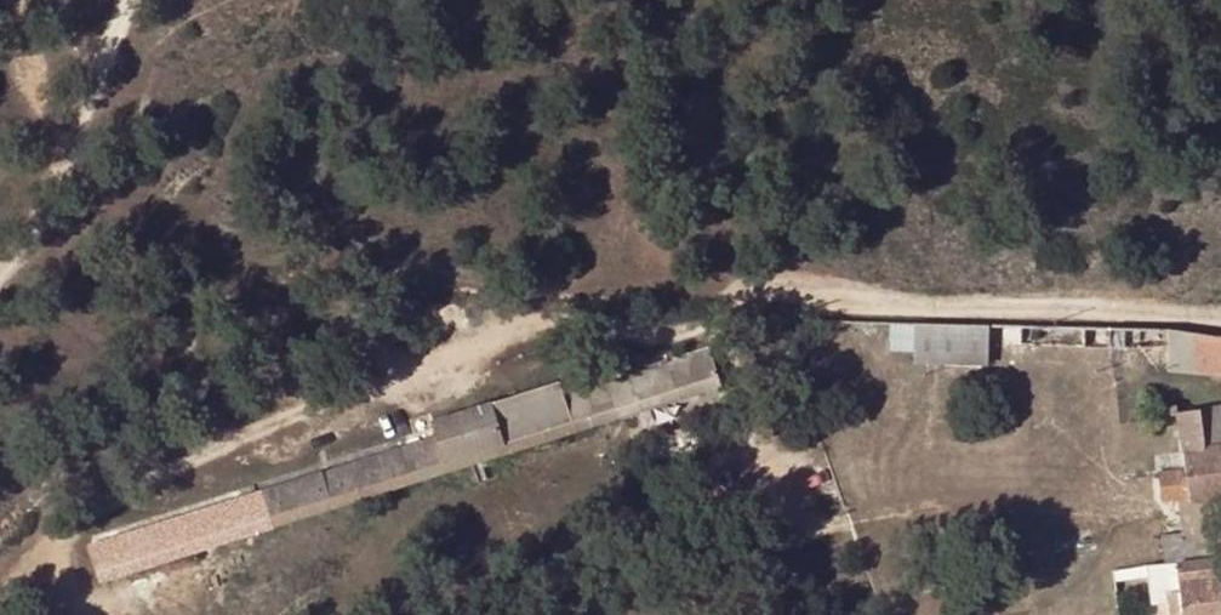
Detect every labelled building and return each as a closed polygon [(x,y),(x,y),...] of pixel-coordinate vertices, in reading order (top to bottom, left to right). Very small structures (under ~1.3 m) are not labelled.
[(900,319),(898,347),(921,349),(924,321),(900,319)] [(926,362),(1003,363),(1004,321),(926,320),(926,362)] [(1177,368),(1220,372),(1220,330),(1181,327),(1177,368)] [(975,381),(979,409),(1167,399),(1182,502),(1156,506),(1157,533),(1220,526),(1220,380),(1131,370),(975,381)] [(436,444),(82,521),(91,559),(722,421),(713,387),(498,433),(493,415),(433,427),(436,444)] [(1220,586),(1220,557),(1203,558),(1203,587),(1220,586)] [(1203,587),(1186,590),(1188,614),(1220,614),(1220,586),(1203,587)]
